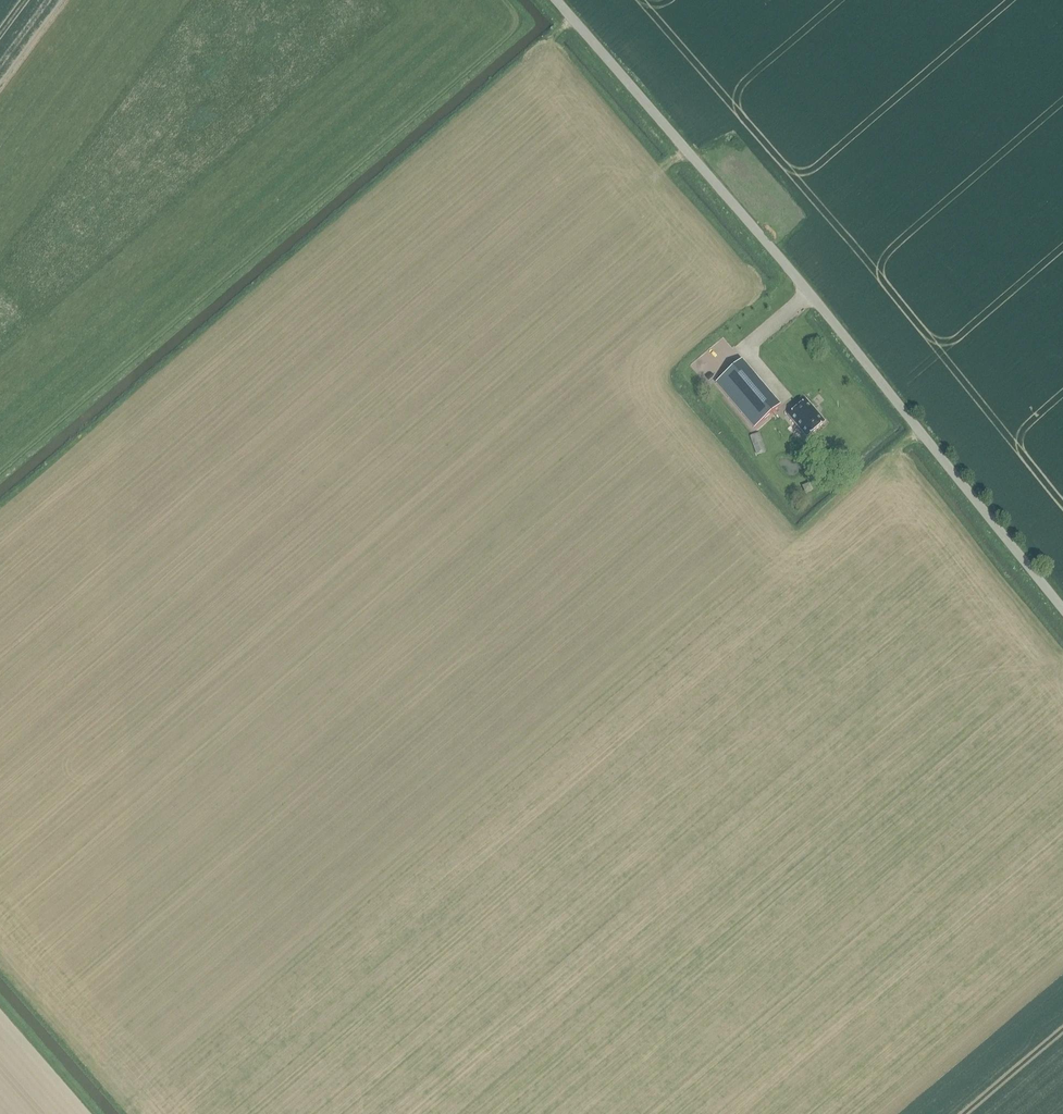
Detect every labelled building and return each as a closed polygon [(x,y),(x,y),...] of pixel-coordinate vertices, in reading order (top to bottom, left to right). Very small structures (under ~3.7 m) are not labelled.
[(783,214),(772,221),(780,233),(791,226),(783,214)] [(742,361),(716,383),(754,428),(780,405),(742,361)] [(789,416),(807,438),(825,423),(806,401),(789,416)] [(756,455),(765,452),(759,433),(750,436),(756,455)]
